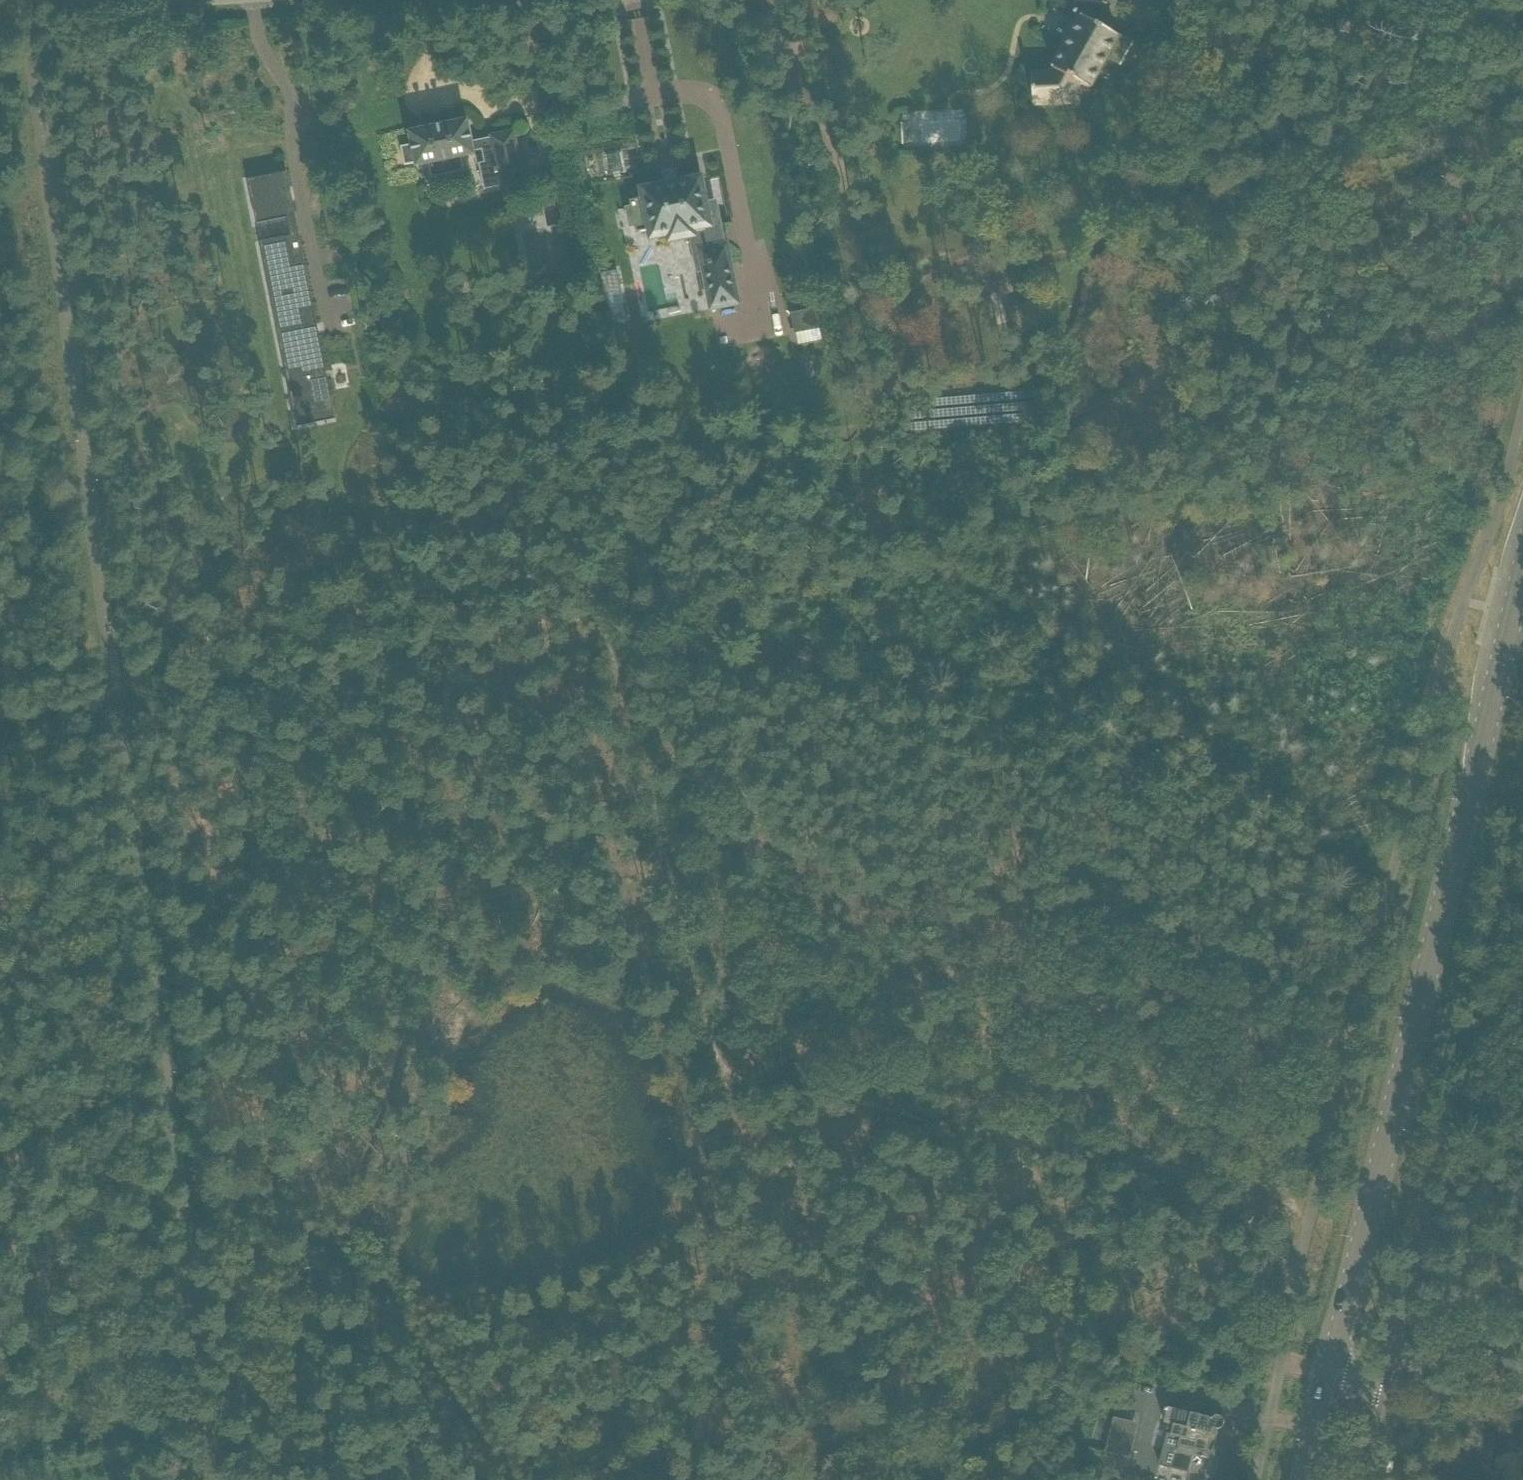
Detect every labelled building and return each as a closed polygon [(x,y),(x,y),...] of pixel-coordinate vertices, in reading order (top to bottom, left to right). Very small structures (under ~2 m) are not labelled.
[(1082,17),(1065,49),(1063,48),(1054,63),(1056,64),(1054,69),(1055,70),(1052,75),(1033,76),(1033,73),(1032,73),(1033,104),(1035,104),(1035,101),(1068,100),(1078,82),(1089,88),(1118,36),(1098,24),(1103,14),(1104,5),(1106,5),(1106,0),(1076,0),(1076,3),(1078,3),(1078,11),(1076,14),(1082,17)] [(413,144),(401,146),(404,165),(417,162),(417,163),(417,165),(429,162),(432,178),(465,171),(462,156),(473,153),(473,152),(472,152),(482,150),(485,163),(485,164),(496,162),(499,176),(498,176),(498,177),(523,172),(523,170),(515,132),(515,130),(490,135),(490,137),(491,137),(491,138),(470,142),(470,139),(473,139),(470,126),(467,126),(467,123),(467,122),(447,126),(446,121),(430,124),(431,129),(411,133),(411,134),(412,134),(413,144)] [(704,222),(712,263),(703,265),(711,305),(738,300),(726,241),(725,241),(720,217),(717,218),(714,201),(704,203),(699,177),(681,180),(680,174),(660,178),(662,184),(644,188),(645,194),(629,197),(631,203),(626,204),(629,223),(634,222),(636,229),(651,226),(653,232),(670,228),(671,234),(691,230),(690,224),(704,222)] [(286,176),(252,182),(260,220),(294,213),(292,208),(294,208),(289,181),(287,181),(286,176)] [(554,197),(541,200),(544,213),(557,211),(554,197)] [(300,237),(269,243),(276,279),(271,280),(282,334),(296,332),(299,347),(290,349),(301,405),(330,399),(319,346),(321,345),(319,334),(317,335),(316,328),(318,327),(312,298),(310,299),(301,252),(303,252),(300,237)] [(609,305),(611,322),(628,320),(626,302),(609,305)] [(816,309),(791,314),(795,334),(796,334),(819,329),(816,309)] [(1490,1350),(1481,1358),(1486,1364),(1495,1357),(1490,1350)] [(1167,1411),(1163,1423),(1168,1424),(1166,1429),(1172,1430),(1170,1435),(1167,1434),(1159,1466),(1188,1472),(1193,1455),(1210,1459),(1218,1430),(1223,1427),(1224,1421),(1222,1416),(1216,1414),(1211,1418),(1168,1408),(1167,1408),(1165,1408),(1164,1411),(1167,1411)] [(1122,1456),(1126,1439),(1127,1434),(1111,1430),(1106,1452),(1122,1456)]
